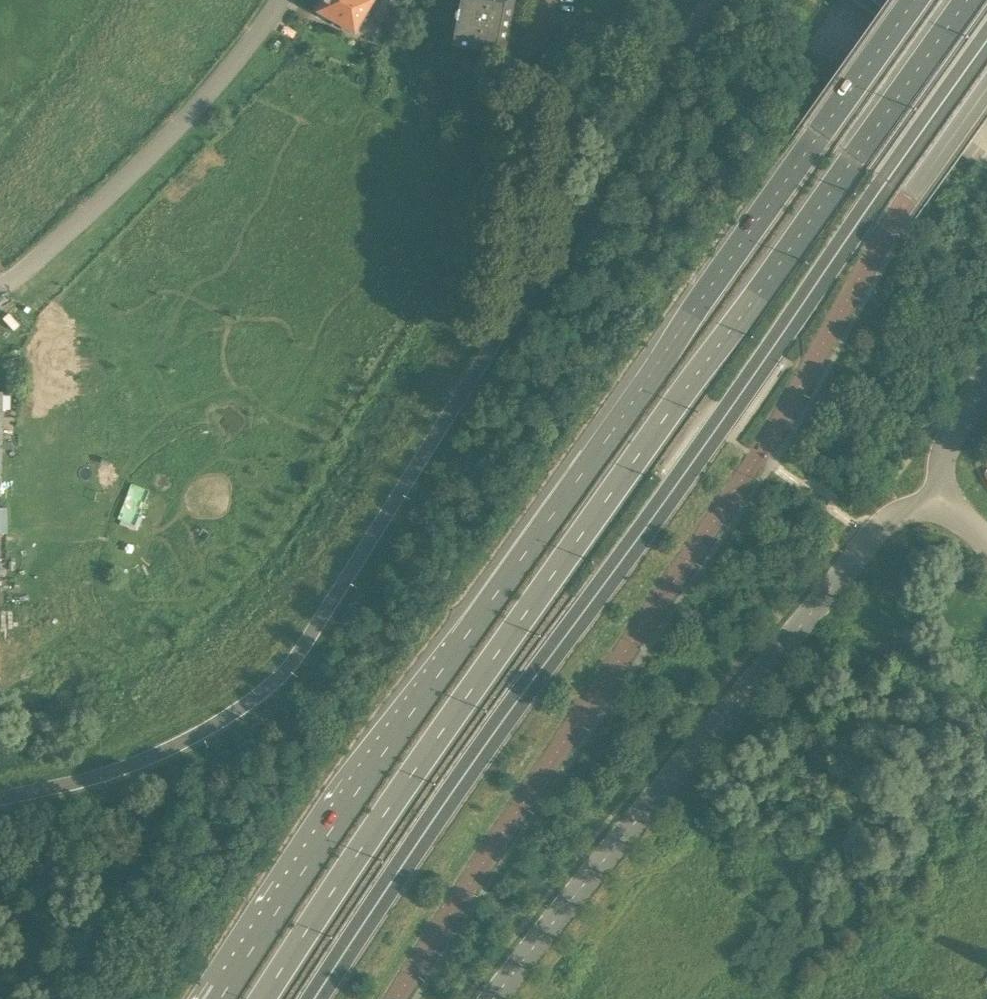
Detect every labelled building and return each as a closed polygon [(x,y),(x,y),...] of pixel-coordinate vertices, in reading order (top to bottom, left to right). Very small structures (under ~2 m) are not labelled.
[(339,0),(325,0),(319,10),(354,30),(363,14),(339,0)] [(363,14),(371,0),(339,0),(363,14)] [(379,7),(395,12),(399,0),(381,0),(379,7)] [(459,8),(461,9),(459,20),(457,20),(452,43),(504,53),(514,0),(461,0),(459,8)] [(391,24),(395,12),(379,7),(375,18),(390,24),(391,24)]
